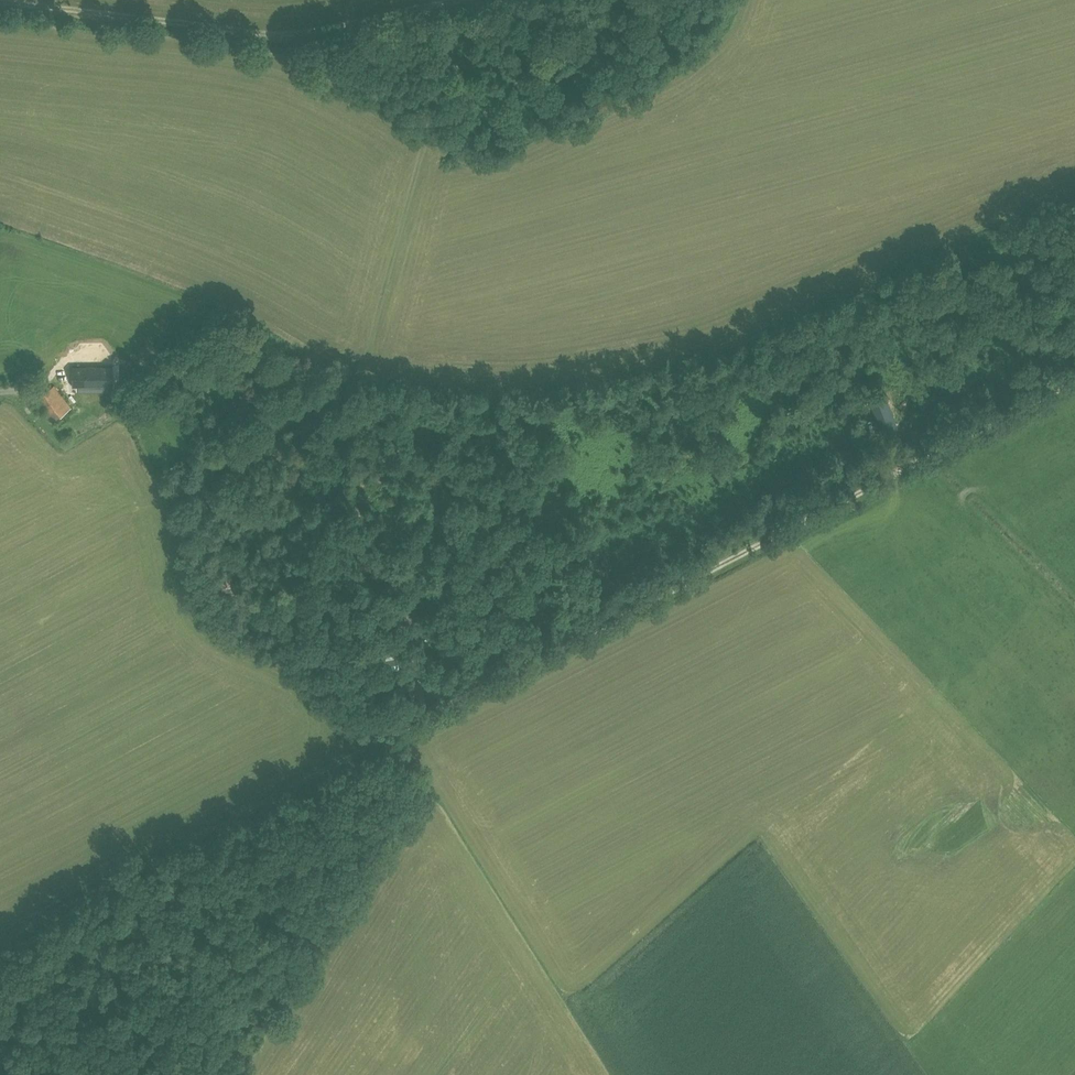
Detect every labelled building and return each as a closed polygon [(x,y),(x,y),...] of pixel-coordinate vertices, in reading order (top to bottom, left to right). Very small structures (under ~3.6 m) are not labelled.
[(111,374),(111,365),(74,366),(74,386),(78,386),(111,386),(111,374)] [(63,386),(74,404),(81,400),(70,382),(63,386)] [(70,408),(54,386),(37,399),(53,420),(70,408)] [(885,398),(876,400),(881,421),(887,419),(887,422),(894,420),(894,417),(898,416),(897,412),(893,413),(890,402),(886,403),(885,398)] [(89,425),(79,431),(82,435),(92,429),(89,425)] [(407,673),(410,672),(408,666),(400,668),(402,675),(402,674),(403,676),(404,677),(405,677),(406,677),(407,676),(408,675),(407,673)] [(438,688),(451,684),(448,674),(435,678),(436,680),(421,685),(423,690),(437,686),(438,688)]
